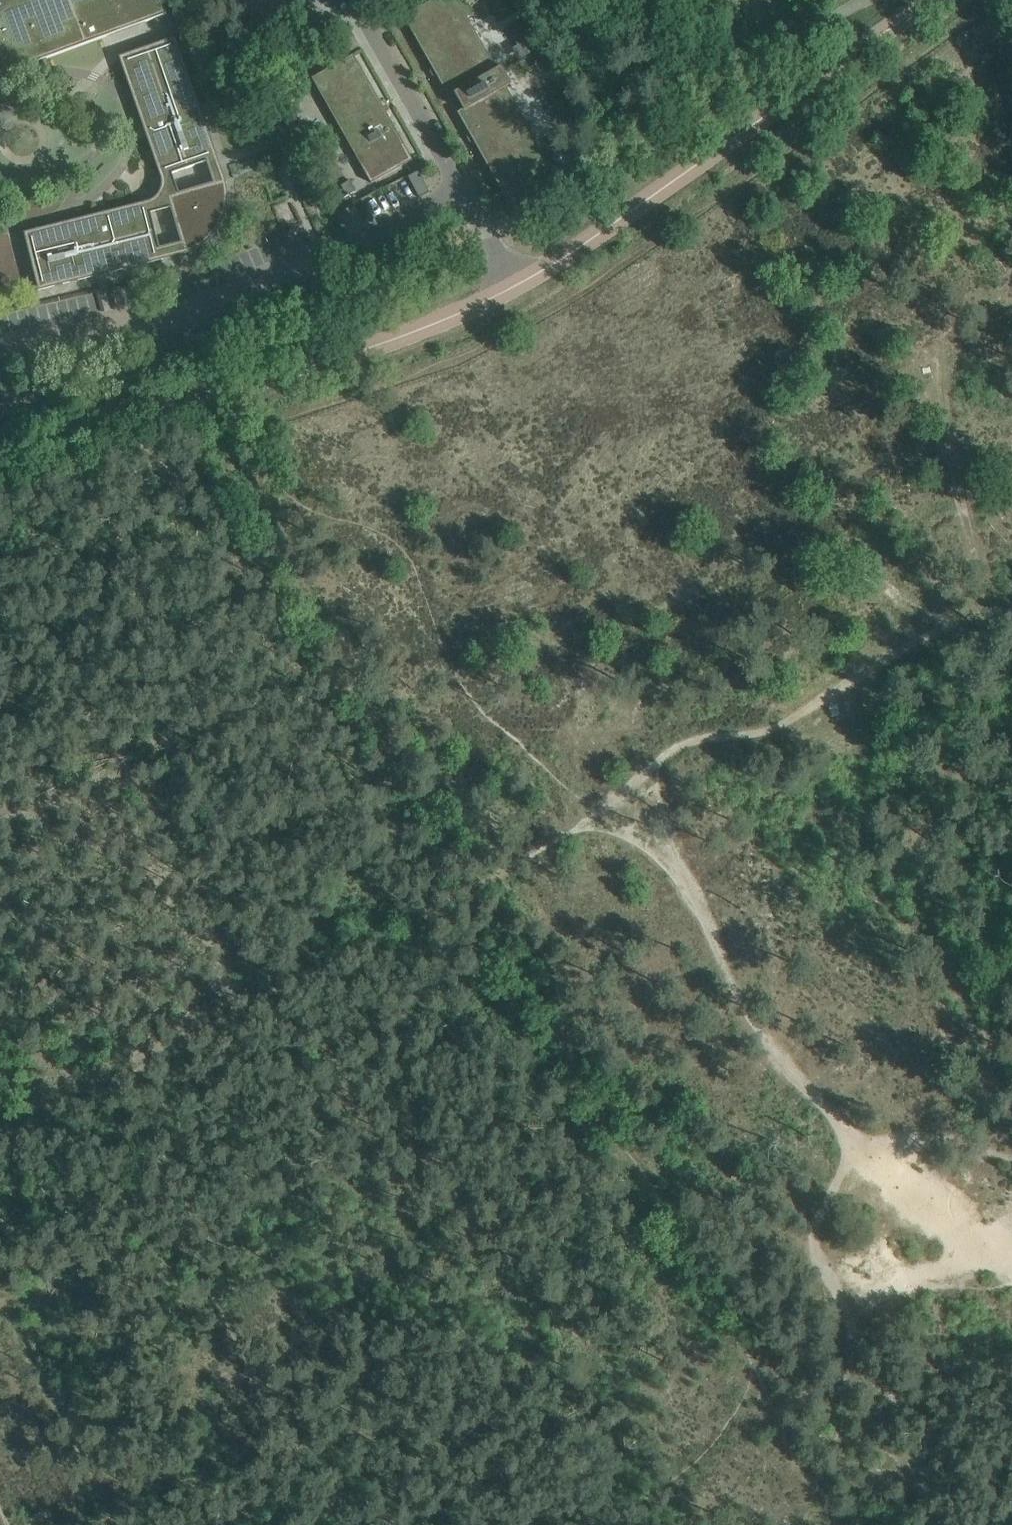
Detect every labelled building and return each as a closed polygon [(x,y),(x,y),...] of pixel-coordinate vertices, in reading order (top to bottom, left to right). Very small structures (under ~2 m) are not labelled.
[(167,14),(162,0),(0,0),(0,75),(167,14)] [(403,16),(433,69),(436,67),(439,72),(436,74),(449,97),(455,94),(463,108),(457,111),(471,135),(473,133),(476,139),(473,140),(503,193),(551,166),(506,87),(512,83),(508,77),(502,65),(496,68),(458,0),(431,0),(403,16)] [(286,26),(279,29),(286,43),(293,39),(286,26)] [(176,36),(119,56),(144,128),(148,138),(161,177),(173,173),(207,161),(218,157),(176,36)] [(354,54),(312,77),(363,168),(371,183),(413,160),(405,144),(386,111),(383,113),(380,108),(383,106),(354,54)] [(282,95),(252,106),(259,127),(290,115),(282,95)] [(418,171),(408,176),(419,197),(429,191),(418,171)] [(177,193),(168,196),(171,205),(171,207),(182,242),(185,253),(190,251),(195,249),(199,247),(204,244),(208,241),(211,237),(215,233),(218,229),(221,224),(223,219),(225,214),(226,209),(227,204),(228,199),(228,194),(227,188),(227,183),(225,179),(214,182),(180,192),(177,193)] [(99,213),(24,232),(39,290),(163,259),(160,247),(151,213),(148,200),(108,211),(99,213)]
